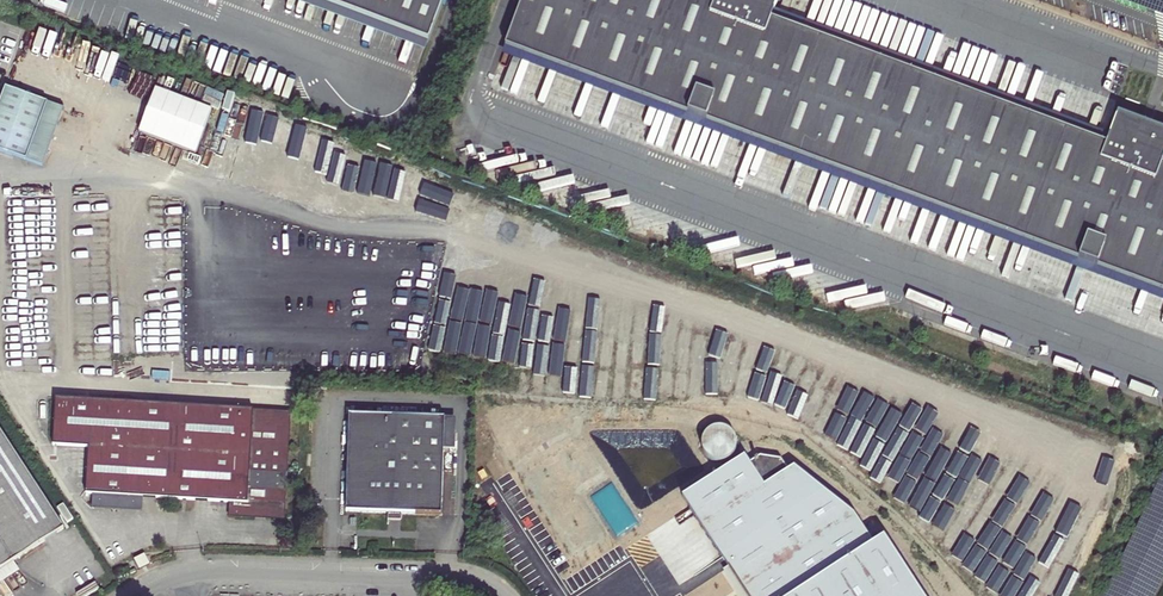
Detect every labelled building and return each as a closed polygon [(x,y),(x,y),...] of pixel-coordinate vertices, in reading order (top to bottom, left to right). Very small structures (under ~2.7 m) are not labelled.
[(422,48),(442,0),(295,0),(422,48)] [(1122,115),(1111,142),(778,20),(786,0),(531,0),(514,47),(1162,288),(1162,130),(1122,115)] [(0,91),(0,145),(40,159),(60,105),(3,84),(0,91)] [(281,417),(48,406),(46,454),(80,456),(78,502),(86,502),(86,516),(137,518),(137,505),(227,508),(226,521),(276,523),(281,417)] [(343,418),(339,517),(436,521),(438,458),(452,458),(452,423),(343,418)] [(738,436),(708,425),(698,453),(728,464),(738,436)] [(60,535),(0,443),(0,574),(60,535)] [(865,515),(798,461),(791,467),(784,455),(764,451),(755,456),(748,451),(690,490),(757,595),(918,595),(865,515)]
